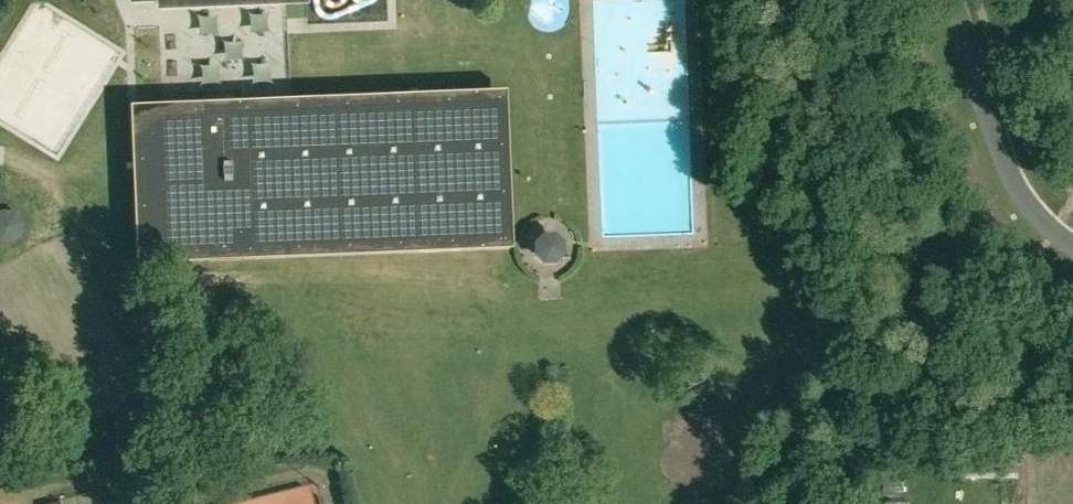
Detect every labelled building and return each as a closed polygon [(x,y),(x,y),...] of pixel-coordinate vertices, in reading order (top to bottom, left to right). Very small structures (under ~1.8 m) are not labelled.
[(156,116),(162,249),(207,247),(207,260),(243,258),(243,245),(499,235),(494,102),(291,111),(237,113),(237,100),(201,102),(202,114),(156,116)] [(2,212),(0,214),(0,240),(12,241),(21,233),(22,221),(14,213),(2,212)] [(553,236),(540,237),(540,240),(536,244),(537,254),(544,261),(557,260),(557,257),(561,253),(560,243),(553,236)] [(897,470),(884,470),(884,497),(897,497),(897,470)]
